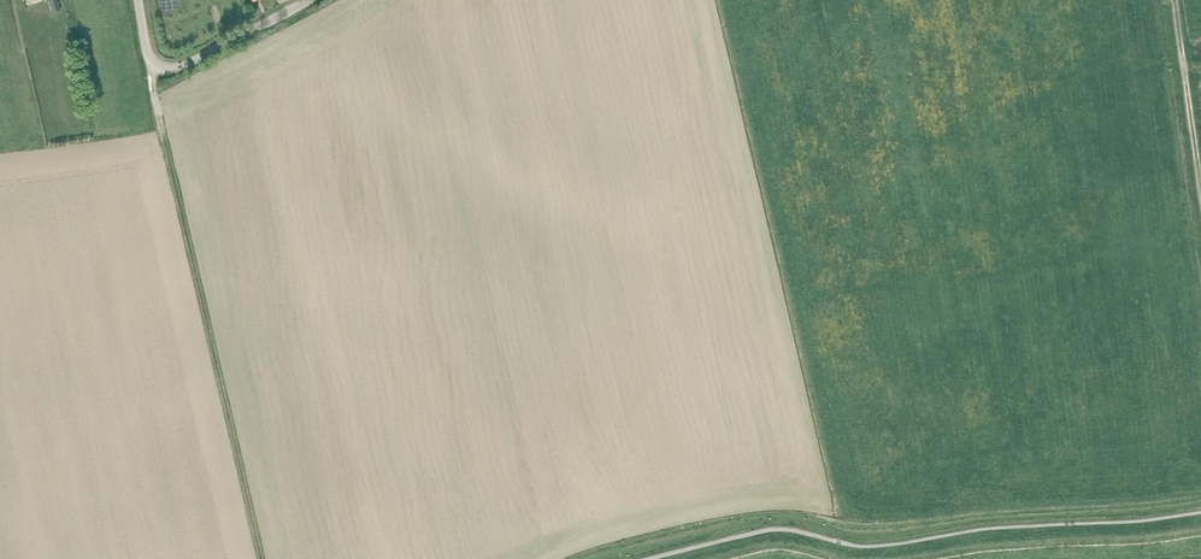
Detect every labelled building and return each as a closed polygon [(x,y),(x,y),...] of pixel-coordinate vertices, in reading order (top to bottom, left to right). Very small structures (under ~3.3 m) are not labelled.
[(60,10),(57,0),(48,0),(52,12),(60,10)]
